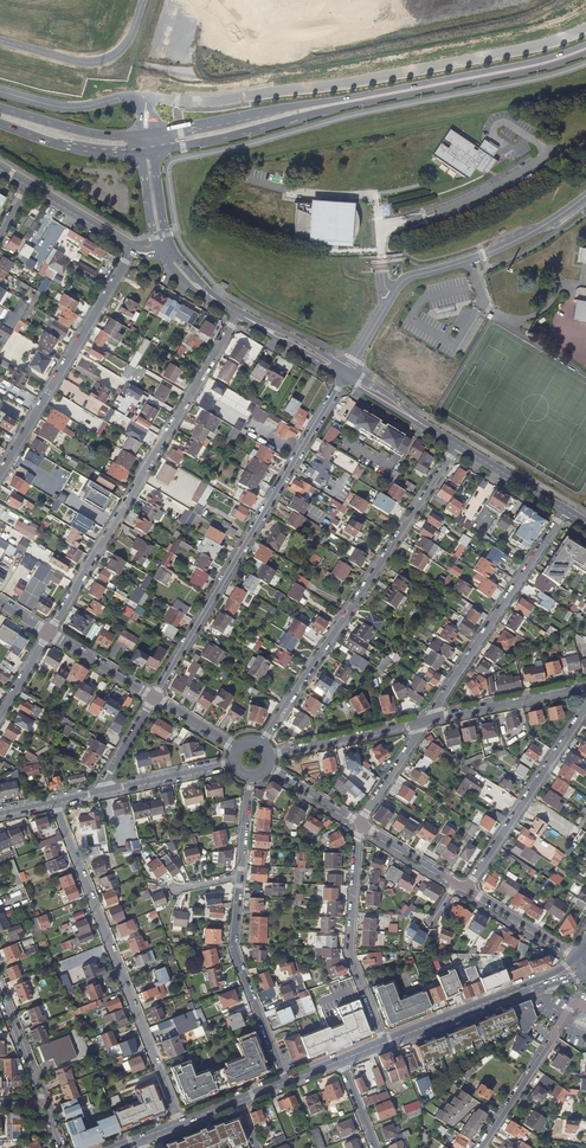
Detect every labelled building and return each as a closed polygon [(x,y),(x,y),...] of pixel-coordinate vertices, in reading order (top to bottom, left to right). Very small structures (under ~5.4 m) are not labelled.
[(475,170),(481,174),(483,171),(482,170),(483,168),(484,167),(485,168),(498,149),(484,140),(482,143),(476,151),(473,149),(474,146),(450,130),(443,140),(450,145),(448,149),(440,144),(433,155),(466,177),(468,179),(475,170)] [(308,239),(308,243),(336,245),(352,246),(352,238),(353,238),(354,237),(355,236),(356,235),(357,232),(358,228),(359,224),(359,221),(358,217),(357,213),(355,210),(354,208),(355,202),(311,199),(311,203),(294,202),(296,203),(294,237),(291,237),(308,239)] [(28,228),(33,219),(29,216),(24,225),(28,228)] [(75,233),(70,230),(67,234),(72,237),(71,238),(83,245),(86,240),(78,235),(77,235),(74,233),(75,233)] [(14,252),(21,240),(12,235),(5,248),(14,252)] [(96,246),(86,240),(83,245),(92,251),(95,253),(94,254),(98,256),(98,255),(101,257),(104,252),(95,246),(96,246)] [(47,258),(54,245),(50,242),(45,250),(47,251),(44,256),(47,258)] [(23,243),(18,251),(29,257),(32,259),(36,251),(23,243)] [(580,248),(578,262),(585,263),(585,249),(580,248)] [(48,265),(62,274),(69,262),(61,257),(63,254),(56,250),(48,265)] [(7,273),(13,263),(2,256),(0,260),(0,269),(6,272),(7,273)] [(75,259),(72,266),(75,268),(78,264),(79,264),(80,262),(75,259)] [(75,268),(94,279),(96,275),(94,274),(95,271),(80,262),(79,264),(78,264),(75,268)] [(576,300),(577,300),(585,302),(585,288),(580,287),(579,287),(577,288),(575,290),(575,291),(574,299),(576,300)] [(5,290),(0,298),(0,305),(1,305),(9,292),(5,290)] [(154,290),(146,304),(159,312),(167,298),(161,295),(160,296),(157,294),(158,293),(154,290)] [(79,298),(66,291),(58,304),(64,307),(72,312),(78,302),(77,302),(79,298)] [(126,297),(119,309),(131,316),(138,304),(126,297)] [(168,298),(167,298),(159,312),(172,319),(174,315),(180,305),(168,298)] [(20,317),(25,309),(28,304),(20,299),(13,312),(20,317)] [(577,300),(576,300),(573,320),(574,320),(581,321),(585,322),(585,302),(577,300)] [(191,325),(198,314),(181,304),(180,305),(174,315),(191,325)] [(454,306),(437,310),(438,317),(456,313),(454,306)] [(77,315),(75,314),(72,312),(64,307),(62,311),(63,312),(58,321),(68,327),(73,319),(74,319),(77,315)] [(9,328),(13,330),(20,317),(13,312),(10,311),(2,323),(9,328)] [(135,322),(140,314),(136,312),(131,320),(135,322)] [(122,324),(111,318),(103,331),(114,338),(118,332),(122,324)] [(205,320),(199,330),(209,336),(215,326),(205,320)] [(68,327),(58,321),(57,323),(53,321),(50,326),(53,328),(52,330),(55,331),(56,330),(58,331),(54,337),(57,339),(61,341),(65,335),(67,331),(66,330),(68,327)] [(9,328),(7,331),(0,327),(0,333),(8,338),(13,330),(9,328)] [(205,342),(209,336),(199,330),(195,336),(203,341),(205,342)] [(54,337),(45,332),(37,345),(44,349),(49,352),(57,339),(54,337)] [(114,338),(119,341),(123,335),(118,332),(114,338)] [(253,363),(263,346),(241,332),(238,337),(241,339),(239,342),(250,349),(245,357),(253,363)] [(96,338),(94,341),(101,346),(106,338),(100,334),(97,339),(96,338)] [(197,350),(203,341),(195,336),(191,334),(186,344),(197,350)] [(142,354),(145,349),(150,341),(146,339),(138,352),(142,354)] [(157,345),(150,341),(145,349),(153,353),(157,345)] [(228,356),(237,362),(246,348),(237,342),(228,356)] [(93,345),(89,352),(99,358),(104,351),(93,345)] [(174,355),(179,358),(184,348),(180,346),(174,355)] [(137,363),(144,367),(153,353),(145,349),(142,354),(137,363)] [(27,366),(40,375),(50,359),(37,350),(27,366)] [(8,369),(10,366),(11,367),(12,366),(0,358),(0,364),(8,369)] [(217,377),(226,383),(236,366),(226,360),(221,368),(222,369),(217,377)] [(259,382),(263,374),(268,366),(258,360),(248,376),(259,382)] [(79,371),(96,380),(99,375),(94,372),(95,369),(86,364),(85,366),(79,362),(76,367),(80,370),(79,371)] [(144,367),(137,363),(134,367),(129,376),(138,382),(146,368),(144,367)] [(170,363),(163,374),(174,380),(181,369),(170,363)] [(268,366),(263,374),(273,379),(270,385),(276,388),(285,373),(269,364),(268,366)] [(126,381),(129,376),(134,367),(131,365),(123,379),(126,381)] [(10,382),(21,389),(24,384),(23,384),(28,375),(18,369),(10,382)] [(257,384),(259,382),(248,376),(247,378),(257,384)] [(209,389),(221,395),(226,387),(214,380),(209,389)] [(109,388),(100,383),(95,391),(92,390),(89,394),(103,402),(109,393),(106,391),(109,388)] [(125,392),(138,400),(143,391),(130,383),(125,392)] [(167,401),(173,391),(165,387),(160,397),(167,401)] [(202,409),(215,416),(218,411),(212,407),(208,405),(210,401),(202,396),(197,405),(202,409)] [(256,404),(259,406),(262,401),(254,397),(251,402),(254,403),(256,404)] [(298,407),(300,403),(291,397),(284,409),(293,415),(298,407)] [(54,409),(63,415),(64,415),(69,418),(72,420),(74,416),(67,411),(72,403),(66,399),(64,401),(62,400),(58,407),(55,406),(54,409)] [(254,404),(254,403),(251,402),(250,401),(246,408),(251,411),(255,404),(254,404)] [(263,421),(268,412),(259,406),(256,404),(250,414),(253,416),(259,419),(263,421)] [(139,424),(148,429),(151,424),(149,423),(157,411),(147,405),(139,417),(142,419),(139,424)] [(15,420),(18,416),(9,411),(9,410),(2,406),(0,410),(0,411),(15,420)] [(103,420),(105,422),(113,408),(111,407),(103,420)] [(298,407),(293,415),(291,419),(300,424),(305,417),(303,416),(306,412),(298,407)] [(403,455),(411,441),(405,437),(404,437),(404,436),(400,433),(400,434),(397,432),(395,434),(392,432),(394,429),(386,425),(385,427),(380,424),(381,422),(374,417),(372,420),(368,418),(370,415),(366,413),(367,413),(363,411),(362,412),(355,407),(346,421),(360,429),(359,431),(369,438),(370,435),(379,440),(378,443),(388,449),(390,447),(403,455)] [(71,431),(64,427),(69,418),(64,415),(63,415),(54,409),(48,419),(58,425),(56,428),(59,430),(68,435),(71,431)] [(207,430),(211,432),(219,419),(215,416),(208,412),(202,409),(194,422),(197,424),(207,430)] [(230,416),(235,419),(238,413),(234,410),(230,416)] [(268,421),(272,414),(268,412),(263,421),(262,422),(266,424),(267,423),(268,421)] [(280,423),(282,420),(272,414),(268,421),(276,426),(278,421),(280,423)] [(14,421),(6,416),(0,425),(0,426),(9,431),(14,421)] [(238,430),(239,431),(241,428),(244,423),(237,419),(232,427),(238,430)] [(298,430),(282,420),(280,423),(274,433),(285,439),(287,436),(289,437),(291,434),(294,436),(298,430)] [(331,445),(340,428),(339,427),(340,425),(333,421),(322,439),(331,445)] [(56,428),(47,423),(39,436),(51,443),(59,430),(56,428)] [(207,430),(197,424),(189,437),(190,438),(199,443),(207,430)] [(231,444),(239,431),(238,430),(232,427),(224,440),(226,441),(231,444)] [(246,433),(251,436),(254,430),(249,427),(246,433)] [(139,434),(135,432),(132,437),(142,442),(145,437),(144,437),(147,431),(142,429),(139,434)] [(122,450),(132,456),(140,443),(130,437),(122,450)] [(199,443),(190,438),(182,451),(193,457),(201,444),(199,443)] [(36,440),(31,449),(38,453),(40,454),(41,455),(47,446),(36,440)] [(411,452),(419,457),(425,449),(421,446),(422,444),(419,442),(417,444),(416,443),(411,452)] [(253,457),(266,464),(269,460),(267,458),(272,450),(266,446),(261,443),(253,457)] [(327,462),(335,449),(323,443),(316,455),(317,456),(327,462)] [(182,451),(172,445),(166,455),(175,461),(182,451)] [(390,447),(388,449),(401,456),(403,455),(390,447)] [(38,457),(40,454),(38,453),(31,449),(25,458),(26,458),(24,460),(30,464),(31,462),(34,463),(38,466),(41,461),(42,459),(38,457)] [(115,463),(126,470),(134,457),(132,456),(122,450),(115,463)] [(424,452),(415,467),(427,475),(430,471),(428,469),(430,465),(426,463),(428,459),(425,458),(428,454),(424,452)] [(327,462),(317,456),(312,465),(310,464),(304,473),(311,478),(313,473),(317,476),(314,480),(313,482),(319,486),(322,480),(326,475),(332,465),(327,462)] [(266,464),(253,457),(245,470),(257,477),(259,478),(265,469),(267,465),(266,464)] [(115,463),(113,462),(107,473),(120,480),(122,477),(126,470),(115,463)] [(164,484),(173,469),(163,463),(154,479),(164,484)] [(16,471),(23,475),(25,472),(26,471),(19,466),(16,471)] [(358,480),(364,470),(358,466),(352,476),(358,480)] [(457,485),(465,472),(458,468),(450,480),(457,485)] [(246,487),(250,489),(257,477),(245,470),(238,482),(246,487)] [(388,480),(398,487),(401,483),(395,480),(399,474),(393,470),(388,480)] [(15,476),(21,479),(23,475),(16,471),(13,475),(15,476)] [(97,480),(112,489),(116,482),(101,473),(97,480)] [(21,479),(15,476),(9,486),(13,489),(16,484),(17,484),(18,483),(20,485),(23,481),(21,479)] [(296,493),(302,496),(310,484),(304,480),(302,483),(295,478),(290,486),(298,491),(296,493)] [(200,497),(207,484),(204,482),(197,495),(200,497)] [(407,482),(404,487),(412,492),(415,487),(407,482)] [(437,493),(447,500),(454,490),(444,483),(437,493)] [(395,503),(397,504),(404,492),(393,485),(386,497),(395,503)] [(246,487),(244,489),(244,490),(247,491),(244,495),(242,493),(238,500),(250,507),(257,494),(250,489),(246,487)] [(111,497),(100,490),(93,501),(104,508),(111,497)] [(499,492),(495,490),(489,499),(485,506),(487,507),(498,514),(509,498),(499,492)] [(455,491),(448,502),(458,509),(465,498),(455,491)] [(23,498),(12,493),(7,502),(17,508),(23,498)] [(151,493),(146,501),(157,508),(158,509),(161,503),(158,502),(156,501),(159,497),(151,493)] [(310,501),(302,496),(296,493),(288,506),(293,509),(302,514),(310,501)] [(387,516),(395,503),(386,497),(379,493),(371,506),(382,512),(387,516)] [(350,505),(362,512),(368,504),(356,496),(350,505)] [(51,506),(56,509),(60,503),(55,500),(51,506)] [(104,508),(93,501),(92,504),(103,510),(104,508)] [(157,508),(146,501),(143,506),(144,507),(139,515),(149,521),(157,508)] [(231,514),(242,520),(248,510),(239,505),(235,511),(233,510),(231,514)] [(342,505),(338,512),(343,515),(347,509),(345,507),(342,505)] [(539,530),(546,520),(541,517),(541,518),(534,514),(535,512),(523,505),(515,518),(517,519),(518,520),(518,521),(521,523),(511,539),(518,543),(527,548),(536,533),(537,534),(539,530)] [(285,522),(297,529),(305,516),(302,514),(293,509),(285,522)] [(195,513),(192,510),(189,515),(186,521),(185,522),(189,524),(195,513)] [(387,516),(382,512),(379,517),(388,522),(390,518),(387,516)] [(427,520),(439,528),(444,521),(442,518),(432,512),(427,520)] [(69,526),(73,528),(83,534),(85,535),(88,530),(88,531),(89,529),(91,531),(94,526),(92,525),(93,522),(77,513),(75,518),(73,521),(69,526)] [(505,530),(512,520),(503,514),(496,524),(505,530)] [(132,529),(140,534),(147,521),(137,516),(134,521),(136,522),(132,529)] [(222,528),(233,535),(236,530),(229,526),(230,524),(223,519),(221,523),(224,525),(222,528)] [(353,536),(360,525),(351,519),(344,531),(353,536)] [(462,526),(468,530),(472,525),(466,521),(462,526)] [(28,538),(31,540),(37,531),(23,523),(18,532),(23,535),(28,538)] [(428,538),(434,542),(440,532),(426,523),(420,532),(429,538),(428,538)] [(277,549),(288,530),(277,524),(266,543),(277,549)] [(204,536),(205,536),(209,539),(216,543),(222,533),(210,526),(204,536)] [(83,534),(73,528),(65,541),(70,544),(76,548),(80,542),(78,542),(83,534)] [(325,530),(318,541),(323,544),(330,533),(325,530)] [(459,541),(466,545),(471,538),(464,533),(459,541)] [(436,543),(434,542),(428,538),(422,534),(416,543),(430,552),(436,543)] [(151,545),(136,536),(130,546),(137,550),(133,558),(141,563),(142,560),(144,558),(151,545)] [(209,539),(205,536),(200,544),(204,546),(209,539)] [(313,549),(318,542),(308,536),(303,543),(313,549)] [(176,537),(168,551),(172,553),(178,543),(188,548),(190,545),(176,537)] [(532,587),(542,594),(544,591),(549,594),(554,585),(558,587),(569,570),(567,568),(569,566),(585,576),(585,550),(565,537),(557,548),(542,572),(534,583),(535,583),(532,587)] [(216,543),(209,539),(204,546),(200,552),(212,558),(220,545),(216,543)] [(22,551),(24,553),(28,545),(22,540),(17,549),(22,551)] [(466,545),(459,541),(458,540),(456,543),(459,546),(453,555),(458,558),(466,545)] [(257,559),(264,563),(267,557),(272,550),(261,543),(253,556),(257,559)] [(76,548),(70,544),(68,548),(70,549),(65,557),(75,563),(82,551),(76,548)] [(366,553),(356,547),(349,558),(360,565),(363,560),(362,559),(366,553)] [(421,569),(429,557),(416,548),(413,552),(415,553),(409,562),(421,569)] [(485,560),(495,567),(504,555),(493,548),(485,560)] [(160,564),(163,566),(167,568),(169,564),(167,562),(172,553),(168,551),(160,564)] [(48,561),(64,570),(69,562),(53,552),(48,561)] [(212,558),(200,552),(192,565),(195,567),(204,572),(212,558)] [(314,564),(320,556),(316,553),(313,557),(311,556),(309,559),(314,564)] [(36,562),(39,564),(40,562),(26,554),(21,562),(25,564),(27,561),(30,563),(28,566),(32,569),(36,562)] [(111,571),(117,574),(125,561),(113,554),(110,559),(111,559),(106,568),(111,571)] [(264,563),(268,566),(272,560),(267,557),(264,563)] [(474,570),(479,574),(487,579),(495,567),(485,560),(482,558),(474,570)] [(275,570),(268,566),(264,563),(257,559),(253,566),(260,569),(255,577),(259,579),(267,583),(275,570)] [(340,584),(351,565),(340,559),(329,578),(340,584)] [(40,562),(39,564),(40,565),(35,573),(44,578),(50,568),(40,562)] [(449,572),(458,577),(463,570),(454,564),(449,572)] [(111,571),(106,568),(103,566),(102,569),(100,572),(98,570),(96,573),(98,574),(97,577),(105,581),(111,571)] [(167,568),(163,566),(155,579),(164,584),(172,571),(167,568)] [(189,581),(199,587),(206,574),(204,572),(195,567),(192,572),(193,573),(189,581)] [(400,573),(407,578),(410,574),(403,569),(400,573)] [(55,571),(50,579),(58,584),(63,576),(55,571)] [(42,581),(44,578),(35,573),(34,576),(42,581)] [(259,579),(255,577),(249,573),(245,580),(243,579),(240,585),(251,592),(259,579)] [(410,580),(407,578),(400,573),(391,586),(392,587),(401,593),(410,580)] [(487,579),(479,574),(478,575),(479,576),(478,578),(484,582),(487,579)] [(301,575),(296,583),(303,587),(307,579),(301,575)] [(444,587),(449,590),(452,586),(448,584),(452,578),(448,576),(442,586),(444,587)] [(472,588),(461,580),(455,589),(466,596),(472,588)] [(19,596),(24,586),(17,582),(11,591),(19,596)] [(87,593),(96,598),(98,599),(104,588),(93,582),(87,593)] [(496,586),(490,582),(485,589),(492,593),(496,586)] [(299,595),(303,588),(295,583),(287,595),(303,605),(306,600),(299,595)] [(229,597),(239,603),(245,592),(235,587),(229,597)] [(401,593),(392,587),(384,599),(397,608),(405,595),(401,593)] [(281,600),(285,594),(276,589),(273,595),(281,600)] [(149,593),(144,591),(136,604),(141,606),(149,593)] [(36,608),(45,614),(52,603),(47,600),(49,596),(44,594),(36,608)] [(558,604),(548,598),(542,594),(539,599),(545,603),(542,607),(552,613),(558,604)] [(239,603),(229,597),(223,607),(233,613),(239,603)] [(98,599),(96,598),(94,600),(93,600),(89,606),(88,605),(85,609),(98,617),(102,610),(99,608),(103,602),(98,599)] [(521,598),(515,608),(526,615),(532,605),(521,598)] [(462,617),(475,625),(481,616),(480,615),(482,612),(470,604),(462,617)] [(178,611),(186,615),(188,610),(181,606),(178,611)] [(188,622),(191,618),(186,615),(178,611),(175,609),(168,620),(170,621),(169,623),(175,627),(181,616),(183,617),(182,618),(188,622)] [(230,616),(220,611),(211,626),(221,632),(230,616)] [(522,617),(513,611),(504,625),(513,631),(522,617)] [(375,629),(376,630),(383,620),(370,612),(364,622),(375,629)] [(68,625),(78,631),(86,620),(75,613),(68,625)] [(527,619),(533,623),(536,619),(529,615),(527,619)] [(320,633),(328,622),(318,616),(311,627),(320,633)] [(300,621),(295,618),(287,630),(300,638),(303,633),(302,633),(306,625),(300,621)] [(455,631),(458,632),(459,630),(466,620),(463,618),(455,631)] [(466,620),(459,630),(468,636),(475,626),(466,620)] [(268,621),(266,624),(277,631),(279,627),(268,621)] [(375,629),(364,622),(363,622),(356,634),(367,642),(375,629)] [(176,629),(168,624),(163,633),(171,638),(176,629)] [(17,635),(1,625),(0,627),(0,638),(11,645),(17,635)] [(106,625),(96,642),(108,649),(115,637),(107,632),(109,628),(109,626),(106,625)] [(439,638),(451,646),(459,634),(458,632),(455,631),(447,626),(439,638)] [(122,629),(116,640),(131,649),(138,638),(122,629)] [(514,637),(503,630),(496,641),(507,648),(514,637)] [(278,645),(280,647),(289,652),(297,638),(286,632),(278,645)] [(369,643),(367,642),(356,634),(353,633),(346,643),(362,653),(369,643)] [(11,645),(8,649),(18,655),(26,640),(17,635),(11,645)] [(501,649),(493,643),(488,651),(486,650),(484,655),(492,660),(494,661),(501,649)] [(200,656),(204,659),(213,664),(221,651),(210,644),(206,651),(204,650),(200,656)] [(148,655),(148,656),(144,662),(152,667),(156,661),(157,662),(165,650),(158,646),(151,657),(148,655)] [(451,656),(454,652),(444,646),(439,654),(447,660),(450,655),(451,656)] [(272,660),(284,667),(287,662),(286,662),(291,653),(289,652),(280,647),(272,660)] [(144,662),(148,656),(135,649),(129,660),(136,664),(135,665),(141,668),(144,662)] [(423,664),(436,672),(445,660),(432,651),(423,664)] [(53,667),(59,658),(57,656),(54,654),(54,655),(49,652),(44,661),(53,667)] [(368,660),(356,653),(350,662),(362,670),(368,660)] [(579,660),(577,653),(564,656),(567,670),(572,669),(572,668),(580,666),(579,660)] [(391,658),(386,654),(385,657),(379,668),(383,670),(391,658)] [(257,655),(248,669),(259,676),(268,662),(257,655)] [(492,660),(484,655),(476,667),(484,673),(492,660)] [(556,659),(545,661),(548,673),(559,671),(556,659)] [(8,672),(12,666),(2,660),(0,663),(0,667),(8,672)] [(89,668),(85,666),(84,668),(75,663),(70,671),(77,675),(79,672),(81,674),(78,679),(81,681),(89,668)] [(200,666),(194,663),(188,673),(191,675),(188,680),(186,680),(180,677),(178,681),(175,679),(169,690),(180,696),(186,686),(187,687),(190,682),(200,666)] [(353,669),(342,663),(334,675),(335,676),(343,681),(344,682),(353,669)] [(545,676),(542,663),(522,667),(525,679),(530,678),(530,679),(545,676)] [(0,667),(0,679),(5,681),(10,673),(8,672),(0,667)] [(60,687),(68,672),(59,667),(51,682),(60,687)] [(423,682),(427,684),(429,685),(430,684),(435,687),(441,678),(430,671),(423,682)] [(522,683),(520,678),(520,675),(505,678),(504,672),(499,673),(498,676),(498,679),(494,680),(496,689),(522,683)] [(325,691),(332,680),(322,673),(315,684),(316,685),(324,690),(325,691)] [(485,677),(480,674),(474,677),(466,683),(473,694),(481,689),(480,687),(487,683),(485,677)] [(333,679),(341,684),(343,681),(335,676),(333,679)] [(423,682),(417,678),(409,690),(419,697),(427,684),(423,682)] [(190,682),(187,687),(183,694),(188,697),(187,699),(193,702),(201,689),(190,682)] [(79,685),(71,698),(78,702),(79,701),(85,705),(92,693),(79,685)] [(324,690),(316,685),(313,689),(321,695),(324,690)] [(419,697),(409,690),(408,689),(407,691),(406,690),(405,688),(403,687),(401,687),(400,685),(399,685),(393,688),(394,691),(398,700),(404,698),(403,697),(405,696),(419,705),(423,699),(419,697)] [(355,688),(351,691),(349,692),(342,695),(349,706),(350,705),(356,714),(367,707),(359,693),(358,693),(355,688)] [(213,703),(224,710),(232,697),(221,690),(213,703)] [(279,702),(281,698),(271,692),(269,696),(279,702)] [(206,711),(213,699),(203,693),(197,704),(202,707),(201,708),(206,711)] [(395,702),(393,695),(388,696),(387,693),(379,695),(383,711),(395,708),(393,702),(395,702)] [(322,702),(311,694),(305,703),(306,703),(303,707),(314,714),(322,702)] [(101,708),(105,701),(95,695),(87,709),(97,715),(101,708)] [(127,695),(122,703),(126,705),(131,698),(127,695)] [(107,698),(105,701),(101,708),(114,717),(116,713),(120,706),(107,698)] [(18,708),(31,715),(33,713),(29,711),(33,705),(29,703),(28,704),(21,701),(18,708)] [(561,704),(548,707),(551,719),(564,716),(561,704)] [(244,713),(233,706),(226,716),(238,723),(244,713)] [(249,706),(247,720),(262,724),(266,711),(249,706)] [(541,708),(529,710),(532,723),(543,720),(541,708)] [(309,716),(300,710),(292,724),(302,730),(310,718),(309,716)] [(19,713),(14,723),(27,731),(33,721),(19,713)] [(114,717),(108,727),(116,732),(125,719),(116,713),(114,717)] [(508,726),(519,724),(517,714),(506,716),(508,726)] [(165,738),(172,727),(156,718),(150,728),(165,738)] [(494,721),(490,722),(490,720),(481,722),(485,739),(497,737),(494,721)] [(19,728),(10,723),(4,734),(13,739),(19,728)] [(69,737),(73,727),(66,724),(62,734),(69,737)] [(477,738),(474,726),(462,729),(464,741),(477,738)] [(461,741),(458,728),(444,732),(447,744),(452,743),(453,749),(462,747),(461,741)] [(177,744),(181,738),(177,734),(172,741),(177,744)] [(106,741),(101,739),(98,737),(96,740),(95,739),(89,749),(99,755),(105,745),(104,744),(106,741)] [(10,745),(0,740),(0,755),(3,757),(10,745)] [(178,745),(179,753),(184,752),(185,757),(201,753),(200,747),(193,748),(192,741),(182,743),(183,744),(178,745)] [(442,747),(432,741),(424,754),(425,754),(431,758),(434,760),(442,747)] [(520,757),(531,764),(542,749),(532,742),(525,751),(520,757)] [(379,760),(389,753),(386,748),(384,749),(381,743),(373,748),(376,753),(374,754),(379,760)] [(148,751),(151,763),(156,762),(156,761),(161,760),(161,761),(171,759),(168,747),(165,748),(164,744),(159,745),(160,749),(148,751)] [(80,762),(87,766),(90,768),(94,760),(96,760),(99,755),(89,749),(87,748),(80,762)] [(31,759),(37,756),(27,750),(24,755),(31,759)] [(565,762),(575,769),(584,775),(585,771),(585,769),(578,764),(582,758),(571,750),(564,761),(565,762)] [(151,763),(148,751),(135,754),(137,766),(151,763)] [(379,777),(361,764),(359,751),(358,751),(356,751),(355,751),(353,752),(352,753),(350,753),(348,753),(347,753),(345,753),(344,754),(347,767),(357,765),(377,780),(379,777)] [(466,762),(485,755),(484,751),(465,758),(466,762)] [(431,758),(425,754),(422,759),(421,758),(416,766),(423,771),(431,758)] [(323,758),(325,771),(336,769),(334,756),(323,758)] [(522,775),(527,767),(520,762),(514,770),(522,775)] [(575,769),(565,762),(559,771),(569,778),(575,769)] [(22,776),(38,771),(37,767),(35,768),(34,764),(27,766),(28,770),(21,771),(22,776)] [(428,774),(423,771),(416,766),(410,775),(422,784),(428,774)] [(467,772),(462,779),(455,790),(460,793),(461,794),(464,789),(463,788),(466,784),(467,785),(469,782),(479,789),(483,782),(471,774),(467,772)] [(83,779),(82,773),(67,775),(69,782),(83,779)] [(47,787),(46,782),(44,776),(43,774),(39,775),(42,788),(47,787)] [(44,776),(46,782),(47,782),(49,788),(55,787),(54,785),(60,783),(58,775),(52,777),(53,780),(50,781),(48,775),(44,776)] [(499,784),(508,791),(514,781),(505,775),(499,784)] [(569,784),(558,776),(552,785),(563,793),(569,784)] [(327,793),(330,795),(338,783),(341,786),(342,784),(356,796),(361,790),(348,779),(347,778),(345,780),(341,777),(339,780),(336,778),(327,793)] [(282,787),(270,780),(265,789),(276,796),(282,787)] [(204,785),(206,796),(217,794),(223,793),(220,781),(204,785)] [(17,794),(14,782),(0,786),(0,798),(17,794)] [(397,793),(408,800),(415,790),(403,782),(400,786),(401,787),(397,793)] [(477,792),(479,789),(469,782),(467,785),(477,792)] [(362,785),(359,788),(366,794),(369,792),(362,785)] [(200,788),(187,791),(187,792),(181,793),(184,805),(203,801),(200,788)] [(560,795),(549,788),(543,799),(559,809),(562,804),(557,801),(560,795)] [(168,803),(174,802),(171,790),(160,793),(163,808),(168,807),(168,803)] [(451,806),(457,796),(454,794),(448,804),(451,806)] [(224,800),(220,801),(219,813),(223,813),(223,820),(233,821),(235,809),(233,809),(233,803),(240,801),(239,797),(224,800)] [(163,813),(161,799),(147,802),(150,816),(163,813)] [(132,810),(131,806),(130,801),(125,802),(125,801),(121,802),(121,800),(116,801),(116,804),(112,805),(114,815),(127,812),(132,810)] [(149,816),(146,802),(131,806),(132,810),(133,816),(134,819),(149,816)] [(383,823),(391,811),(384,807),(381,804),(373,816),(383,823)] [(297,824),(304,812),(294,805),(287,817),(297,824)] [(257,818),(268,819),(268,818),(269,808),(258,807),(257,818)] [(500,821),(503,815),(497,811),(493,817),(500,821)] [(91,827),(99,825),(97,812),(92,812),(92,815),(89,815),(79,818),(80,827),(91,825),(91,827)] [(490,815),(485,812),(478,822),(489,829),(494,820),(489,817),(490,815)] [(402,827),(407,818),(399,813),(392,824),(400,829),(402,827)] [(312,817),(308,815),(302,824),(314,832),(320,822),(316,820),(312,817)] [(407,818),(402,827),(404,828),(401,832),(410,837),(412,833),(411,833),(412,832),(419,822),(416,820),(417,819),(409,815),(407,818)] [(529,829),(531,830),(539,835),(548,823),(537,815),(536,817),(541,820),(534,830),(530,827),(529,829)] [(32,831),(48,827),(45,817),(30,821),(32,831)] [(541,820),(536,817),(533,821),(534,821),(530,827),(534,830),(541,820)] [(268,819),(257,818),(255,830),(266,831),(268,819)] [(425,820),(422,824),(417,831),(431,840),(438,829),(425,820)] [(456,831),(458,827),(448,821),(446,825),(456,831)] [(417,831),(422,824),(419,822),(412,832),(415,834),(417,831)] [(8,833),(12,844),(13,845),(23,841),(21,837),(26,835),(22,825),(12,829),(12,831),(8,833)] [(333,847),(344,842),(336,826),(330,829),(323,832),(325,836),(327,835),(333,847)] [(529,829),(525,826),(518,837),(528,844),(532,837),(529,834),(531,830),(529,829)] [(454,833),(445,827),(439,834),(444,837),(439,844),(440,845),(439,847),(441,848),(442,847),(444,848),(449,840),(454,833)] [(62,839),(58,829),(54,831),(56,835),(46,839),(48,845),(62,839)] [(223,829),(214,831),(212,831),(215,846),(227,843),(223,829)] [(7,830),(0,832),(0,848),(12,844),(8,833),(7,830)] [(467,842),(472,834),(468,831),(463,839),(467,842)] [(254,846),(266,847),(268,835),(256,834),(254,846)] [(525,843),(525,844),(518,840),(512,849),(529,861),(535,851),(536,850),(525,843)] [(449,841),(441,853),(451,860),(459,848),(449,841)] [(467,842),(459,854),(466,860),(475,847),(467,842)] [(49,851),(46,852),(48,857),(58,854),(57,852),(59,851),(57,847),(55,848),(54,845),(48,848),(49,851)] [(200,859),(199,855),(199,854),(197,847),(183,850),(186,862),(187,862),(187,863),(191,862),(191,860),(195,859),(195,860),(200,859)] [(559,866),(563,852),(556,849),(552,863),(559,866)] [(217,863),(229,864),(230,851),(224,850),(224,851),(218,851),(217,863)] [(266,856),(267,851),(261,851),(254,850),(253,863),(264,864),(264,856),(266,856)] [(324,868),(339,868),(340,852),(325,852),(324,868)] [(62,855),(45,862),(49,872),(66,866),(62,855)] [(367,890),(375,890),(377,885),(379,877),(381,869),(384,860),(372,857),(369,866),(372,867),(368,883),(367,890)] [(167,871),(165,868),(157,858),(147,865),(157,878),(167,871)] [(532,866),(521,859),(519,862),(530,869),(532,866)] [(106,870),(102,860),(92,864),(96,874),(106,870)] [(167,871),(171,877),(179,871),(172,862),(165,868),(167,871)] [(552,871),(555,866),(548,862),(545,866),(552,871)] [(397,882),(403,872),(390,865),(385,873),(392,877),(391,879),(397,882)] [(18,873),(15,866),(9,868),(12,875),(18,873)] [(257,867),(251,867),(250,879),(264,880),(265,875),(257,875),(257,867)] [(508,870),(497,887),(502,890),(504,888),(506,889),(514,894),(516,890),(519,886),(521,883),(515,879),(518,876),(508,870)] [(403,872),(397,882),(409,889),(415,879),(403,872)] [(21,882),(21,880),(18,873),(12,875),(15,884),(21,882)] [(497,878),(492,875),(489,873),(483,882),(486,884),(484,886),(488,889),(490,886),(493,888),(496,883),(494,881),(497,878)] [(62,888),(73,884),(69,874),(58,878),(62,888)] [(106,890),(117,886),(114,879),(112,879),(110,874),(98,878),(101,883),(103,883),(106,890)] [(328,884),(341,884),(341,874),(329,874),(328,884)] [(427,885),(422,882),(421,884),(418,888),(423,891),(420,896),(425,899),(428,895),(435,899),(441,889),(429,881),(427,885)] [(272,888),(264,887),(264,893),(281,894),(282,882),(272,882),(272,888)] [(68,900),(77,897),(73,885),(63,889),(68,900)] [(333,891),(333,899),(339,899),(339,897),(340,897),(341,886),(336,886),(336,891),(333,891)] [(579,897),(585,902),(585,888),(584,886),(577,896),(579,897)] [(110,907),(118,904),(111,889),(101,893),(106,905),(109,904),(110,907)] [(379,891),(375,890),(367,890),(366,890),(366,905),(379,906),(379,891)] [(516,890),(514,894),(509,900),(517,905),(518,904),(526,909),(532,900),(516,890)] [(151,899),(155,908),(166,903),(162,891),(150,896),(151,899)] [(206,905),(215,904),(221,903),(220,893),(215,894),(214,892),(204,894),(206,905)] [(548,910),(555,899),(550,896),(544,907),(548,910)] [(556,896),(555,899),(548,910),(560,918),(568,906),(562,903),(563,901),(556,896)] [(261,897),(250,897),(249,909),(260,909),(261,897)] [(342,900),(327,900),(327,916),(333,916),(341,916),(342,900)] [(231,906),(232,901),(221,903),(215,904),(214,907),(210,906),(209,916),(222,918),(224,905),(231,906)] [(526,911),(538,918),(542,911),(531,903),(526,911)] [(458,916),(463,919),(468,910),(457,904),(454,908),(452,907),(448,913),(456,918),(458,916)] [(116,924),(124,921),(118,906),(108,909),(112,919),(114,919),(115,920),(116,924)] [(11,908),(3,912),(5,917),(14,913),(11,908)] [(465,923),(472,913),(468,910),(463,919),(461,921),(465,923)] [(186,927),(186,925),(188,913),(171,911),(169,920),(173,920),(172,925),(186,927)] [(45,912),(35,916),(37,921),(40,928),(43,928),(43,929),(46,928),(45,927),(48,925),(45,918),(47,917),(45,912)] [(468,927),(479,934),(486,923),(485,922),(487,918),(477,912),(474,916),(475,916),(468,927)] [(333,916),(327,916),(321,916),(321,931),(333,931),(333,916)] [(250,929),(265,929),(266,918),(250,917),(250,929)] [(362,929),(374,930),(375,918),(363,917),(362,929)] [(565,917),(558,927),(562,934),(577,926),(574,920),(568,923),(565,917)] [(82,934),(89,931),(84,919),(74,923),(78,932),(81,931),(82,934)] [(130,919),(124,921),(116,924),(120,936),(135,930),(130,919)] [(398,932),(398,923),(389,923),(389,932),(398,932)] [(13,940),(23,936),(19,925),(7,930),(8,931),(6,931),(7,934),(9,933),(10,936),(11,935),(13,940)] [(428,934),(418,928),(412,939),(421,944),(428,934)] [(452,933),(441,928),(437,936),(449,941),(452,933)] [(265,929),(250,929),(249,941),(265,942),(265,929)] [(374,930),(362,929),(361,944),(373,945),(374,930)] [(513,931),(509,929),(507,933),(498,947),(509,953),(517,940),(510,936),(513,931)] [(202,943),(216,943),(216,930),(202,930),(202,943)] [(77,936),(67,940),(69,945),(73,944),(73,941),(78,939),(80,944),(86,942),(85,939),(91,936),(90,931),(77,936)] [(498,947),(507,933),(503,931),(502,932),(501,931),(498,936),(493,934),(490,941),(488,940),(484,946),(486,947),(481,955),(493,955),(498,947)] [(139,935),(126,940),(131,952),(148,946),(147,943),(145,944),(144,941),(142,942),(139,935)] [(315,947),(335,948),(335,936),(315,935),(315,947)] [(19,940),(15,942),(19,953),(24,952),(19,940)] [(8,962),(17,959),(16,955),(19,953),(15,942),(2,947),(8,962)] [(521,953),(527,954),(528,946),(520,942),(518,950),(521,951),(521,953)] [(38,945),(25,949),(27,955),(40,951),(38,945)] [(265,946),(254,945),(254,950),(255,950),(255,962),(266,963),(267,950),(264,950),(265,946)] [(315,947),(314,947),(313,957),(324,957),(328,958),(328,960),(324,960),(324,968),(329,967),(336,966),(336,957),(334,957),(334,955),(336,955),(336,948),(335,948),(315,947)] [(214,948),(202,951),(205,965),(217,962),(214,948)] [(61,972),(75,967),(74,964),(96,956),(93,949),(57,961),(61,972)] [(146,951),(134,956),(138,966),(150,961),(146,951)] [(532,955),(533,961),(534,962),(541,959),(540,953),(533,952),(532,955)] [(381,963),(380,953),(376,953),(357,955),(357,957),(358,959),(362,959),(363,965),(381,963)] [(520,963),(528,960),(527,954),(521,953),(519,962),(520,961),(520,963)] [(405,965),(413,963),(410,955),(406,957),(407,960),(404,961),(405,965)] [(492,970),(497,968),(493,957),(486,960),(487,963),(482,965),(484,971),(491,969),(492,970)] [(541,959),(534,962),(533,961),(528,963),(531,973),(534,972),(535,974),(549,969),(545,958),(541,959)] [(531,973),(528,963),(528,960),(520,963),(516,964),(517,966),(515,967),(516,970),(507,973),(509,981),(531,973)] [(290,961),(277,964),(279,970),(286,969),(288,974),(295,972),(297,977),(300,976),(297,968),(293,969),(290,961)] [(10,980),(20,976),(15,964),(5,968),(10,980)] [(76,975),(78,981),(82,980),(81,977),(88,974),(83,964),(77,967),(80,974),(76,975)] [(353,978),(351,974),(347,976),(343,965),(336,966),(329,967),(324,968),(329,983),(344,977),(345,981),(353,978)] [(153,982),(154,986),(161,984),(164,983),(170,980),(164,966),(153,970),(157,981),(153,982)] [(214,968),(208,969),(211,986),(221,984),(223,984),(221,977),(220,978),(219,972),(221,972),(220,967),(214,968)] [(458,982),(453,969),(436,975),(441,987),(445,999),(446,1000),(463,994),(461,990),(460,986),(458,982)] [(257,975),(263,990),(272,986),(267,971),(257,975)] [(64,988),(69,986),(66,979),(61,981),(64,988)] [(20,1000),(31,996),(25,981),(14,985),(20,1000)] [(372,987),(374,994),(384,1020),(387,1027),(393,1025),(426,1013),(425,1011),(426,1011),(428,1010),(430,1009),(430,1008),(423,991),(398,1000),(395,995),(397,994),(392,981),(383,984),(382,983),(373,986),(372,987)] [(95,982),(85,986),(90,1000),(101,996),(95,982)] [(475,997),(484,994),(481,984),(480,982),(470,986),(474,996),(475,997)] [(484,994),(489,992),(486,982),(481,984),(484,994)] [(154,986),(141,992),(143,999),(153,995),(155,999),(165,995),(161,984),(154,986)] [(292,996),(288,985),(278,989),(283,999),(292,996)] [(474,996),(470,986),(461,990),(463,994),(465,999),(474,996)] [(445,999),(441,987),(428,992),(433,1004),(445,999)] [(239,1002),(234,989),(218,996),(221,1001),(218,1002),(221,1010),(239,1002)] [(308,995),(300,998),(306,1013),(313,1010),(308,995)] [(108,1010),(119,1006),(116,998),(105,1002),(108,1010)] [(98,999),(77,1007),(79,1013),(95,1006),(94,1004),(99,1002),(98,999)] [(321,1032),(330,1053),(344,1047),(344,1048),(359,1043),(358,1040),(372,1035),(359,999),(343,1005),(350,1021),(321,1032)] [(32,1025),(40,1022),(44,1020),(41,1014),(40,1015),(38,1012),(43,1010),(40,1004),(28,1009),(31,1018),(29,1019),(32,1025)] [(159,1004),(150,1008),(155,1021),(164,1017),(159,1004)] [(263,1012),(265,1016),(274,1013),(277,1019),(278,1019),(280,1023),(293,1018),(289,1006),(276,1011),(275,1009),(282,1007),(281,1005),(263,1012)] [(120,1008),(103,1015),(108,1027),(116,1024),(117,1025),(126,1022),(123,1012),(122,1012),(120,1008)] [(510,1034),(519,1026),(518,1024),(514,1013),(512,1008),(476,1021),(479,1029),(478,1030),(477,1027),(474,1028),(472,1023),(446,1033),(449,1041),(448,1041),(446,1038),(444,1039),(442,1035),(416,1045),(423,1063),(425,1063),(425,1064),(431,1062),(430,1060),(432,1060),(434,1060),(434,1061),(440,1059),(439,1058),(441,1057),(441,1056),(442,1056),(443,1057),(448,1055),(448,1054),(449,1053),(448,1049),(452,1047),(453,1051),(455,1051),(456,1052),(461,1050),(461,1049),(462,1048),(462,1049),(464,1048),(465,1049),(470,1047),(469,1046),(471,1045),(471,1044),(472,1044),(473,1045),(478,1043),(478,1042),(480,1041),(478,1037),(482,1036),(483,1038),(485,1037),(489,1040),(494,1034),(497,1037),(503,1030),(505,1031),(506,1030),(510,1034)] [(514,1013),(518,1024),(530,1020),(526,1008),(514,1013)] [(195,1009),(172,1018),(179,1034),(192,1029),(201,1025),(195,1009)] [(239,1028),(245,1026),(240,1012),(228,1016),(233,1030),(239,1028)] [(40,1022),(32,1025),(33,1029),(30,1030),(32,1037),(33,1036),(35,1042),(46,1037),(45,1034),(48,1033),(47,1029),(43,1031),(40,1022)] [(204,1033),(201,1025),(192,1029),(196,1037),(204,1033)] [(299,1036),(300,1040),(306,1053),(308,1059),(324,1052),(325,1055),(330,1053),(321,1032),(320,1028),(299,1036)] [(116,1044),(111,1030),(100,1035),(105,1048),(116,1044)] [(172,1068),(171,1068),(172,1071),(176,1083),(181,1095),(183,1094),(185,1100),(183,1101),(185,1105),(192,1102),(206,1097),(213,1094),(218,1092),(217,1090),(216,1088),(228,1083),(229,1086),(229,1087),(235,1085),(244,1082),(249,1080),(256,1077),(263,1074),(265,1073),(270,1071),(268,1066),(266,1067),(265,1062),(266,1062),(259,1043),(260,1042),(258,1035),(256,1036),(254,1032),(237,1039),(239,1044),(237,1045),(241,1057),(238,1058),(225,1063),(226,1067),(214,1072),(214,1071),(209,1072),(208,1070),(199,1073),(196,1075),(190,1061),(172,1068)] [(519,1054),(531,1037),(523,1032),(520,1036),(519,1035),(515,1040),(517,1041),(512,1049),(519,1054)] [(57,1065),(76,1057),(67,1035),(38,1047),(43,1060),(53,1056),(57,1065)] [(177,1035),(162,1041),(169,1058),(183,1052),(177,1035)] [(531,1037),(519,1054),(520,1055),(529,1042),(530,1043),(533,1039),(531,1037)] [(135,1045),(132,1038),(118,1043),(124,1057),(136,1052),(134,1045),(135,1045)] [(306,1053),(300,1040),(286,1046),(290,1057),(293,1059),(306,1053)] [(571,1060),(560,1052),(551,1065),(562,1073),(571,1060)] [(389,1053),(379,1057),(383,1068),(393,1064),(394,1066),(389,1068),(390,1069),(395,1068),(395,1070),(396,1072),(395,1073),(394,1071),(388,1073),(392,1084),(409,1077),(408,1073),(402,1058),(401,1056),(392,1060),(389,1053)] [(402,1058),(408,1073),(418,1069),(413,1054),(402,1058)] [(132,1072),(143,1068),(139,1056),(127,1060),(132,1072)] [(488,1056),(476,1065),(478,1068),(490,1058),(488,1056)] [(5,1077),(20,1076),(15,1076),(14,1059),(5,1059),(5,1077)] [(371,1068),(377,1067),(375,1059),(363,1062),(365,1068),(371,1067),(371,1068)] [(69,1066),(57,1070),(61,1080),(60,1080),(62,1086),(73,1082),(75,1081),(69,1066)] [(385,1086),(378,1068),(372,1070),(379,1088),(385,1086)] [(474,1074),(470,1071),(466,1074),(462,1077),(465,1081),(474,1074)] [(3,1081),(3,1092),(8,1092),(7,1086),(20,1086),(20,1076),(5,1077),(6,1081),(3,1081)] [(555,1082),(545,1076),(541,1083),(550,1089),(555,1082)] [(431,1086),(428,1077),(415,1082),(421,1096),(425,1095),(424,1092),(425,1091),(428,1089),(427,1088),(431,1086)] [(144,1103),(114,1115),(121,1131),(151,1119),(154,1118),(157,1117),(165,1114),(167,1109),(160,1092),(159,1092),(158,1091),(153,1079),(137,1085),(144,1103)] [(354,1081),(360,1096),(369,1092),(368,1089),(367,1089),(365,1084),(363,1084),(361,1079),(354,1081)] [(76,1098),(79,1097),(73,1082),(62,1086),(66,1096),(65,1096),(67,1102),(76,1098)] [(337,1083),(325,1088),(331,1102),(343,1098),(337,1083)] [(559,1085),(551,1097),(560,1102),(563,1104),(569,1094),(585,1097),(585,1092),(580,1091),(566,1089),(559,1085)] [(486,1101),(491,1093),(480,1086),(475,1094),(486,1101)] [(541,1102),(548,1092),(539,1087),(533,1096),(541,1102)] [(320,1094),(324,1105),(328,1103),(327,1099),(327,1098),(325,1092),(320,1094)] [(361,1099),(365,1108),(388,1099),(389,1098),(387,1092),(377,1096),(376,1095),(367,1099),(366,1097),(361,1099)] [(435,1118),(445,1125),(450,1117),(452,1119),(457,1111),(460,1112),(464,1105),(467,1106),(472,1099),(461,1092),(456,1099),(454,1098),(449,1105),(447,1104),(442,1111),(440,1110),(435,1118)] [(109,1098),(111,1105),(121,1103),(119,1095),(109,1098)] [(316,1096),(305,1100),(311,1115),(322,1112),(316,1096)] [(282,1101),(287,1112),(298,1108),(293,1097),(282,1101)] [(82,1112),(76,1098),(67,1102),(61,1104),(62,1107),(67,1118),(72,1116),(77,1114),(82,1112)] [(380,1120),(395,1114),(390,1102),(375,1108),(380,1120)] [(422,1110),(419,1103),(403,1108),(405,1115),(422,1110)] [(460,1135),(467,1140),(470,1142),(487,1115),(479,1110),(476,1114),(474,1113),(460,1135)] [(260,1111),(250,1115),(253,1125),(264,1121),(260,1111)] [(546,1120),(535,1112),(527,1124),(538,1132),(546,1120)] [(19,1119),(19,1114),(11,1114),(11,1120),(12,1139),(16,1139),(19,1139),(19,1123),(22,1123),(21,1118),(19,1119)] [(80,1117),(78,1118),(73,1120),(66,1123),(76,1147),(85,1147),(104,1140),(103,1138),(121,1131),(114,1115),(96,1121),(98,1126),(85,1130),(80,1117)] [(216,1145),(215,1143),(217,1142),(228,1138),(231,1147),(247,1141),(238,1117),(222,1123),(222,1122),(213,1125),(214,1126),(211,1128),(205,1130),(205,1128),(183,1137),(183,1139),(175,1142),(174,1140),(166,1144),(167,1146),(163,1147),(208,1147),(216,1145)] [(342,1138),(355,1133),(351,1120),(337,1126),(342,1138)] [(567,1121),(565,1133),(577,1134),(578,1122),(567,1121)] [(506,1132),(516,1139),(518,1134),(524,1138),(528,1132),(523,1128),(522,1129),(512,1123),(506,1132)] [(396,1143),(401,1141),(403,1140),(401,1134),(397,1135),(392,1124),(381,1128),(386,1140),(393,1137),(396,1143)] [(442,1125),(437,1129),(443,1134),(447,1130),(442,1125)] [(309,1132),(315,1147),(325,1147),(317,1129),(309,1132)] [(467,1140),(465,1142),(459,1138),(453,1147),(454,1147),(465,1147),(467,1145),(470,1147),(472,1143),(470,1142),(467,1140)]
